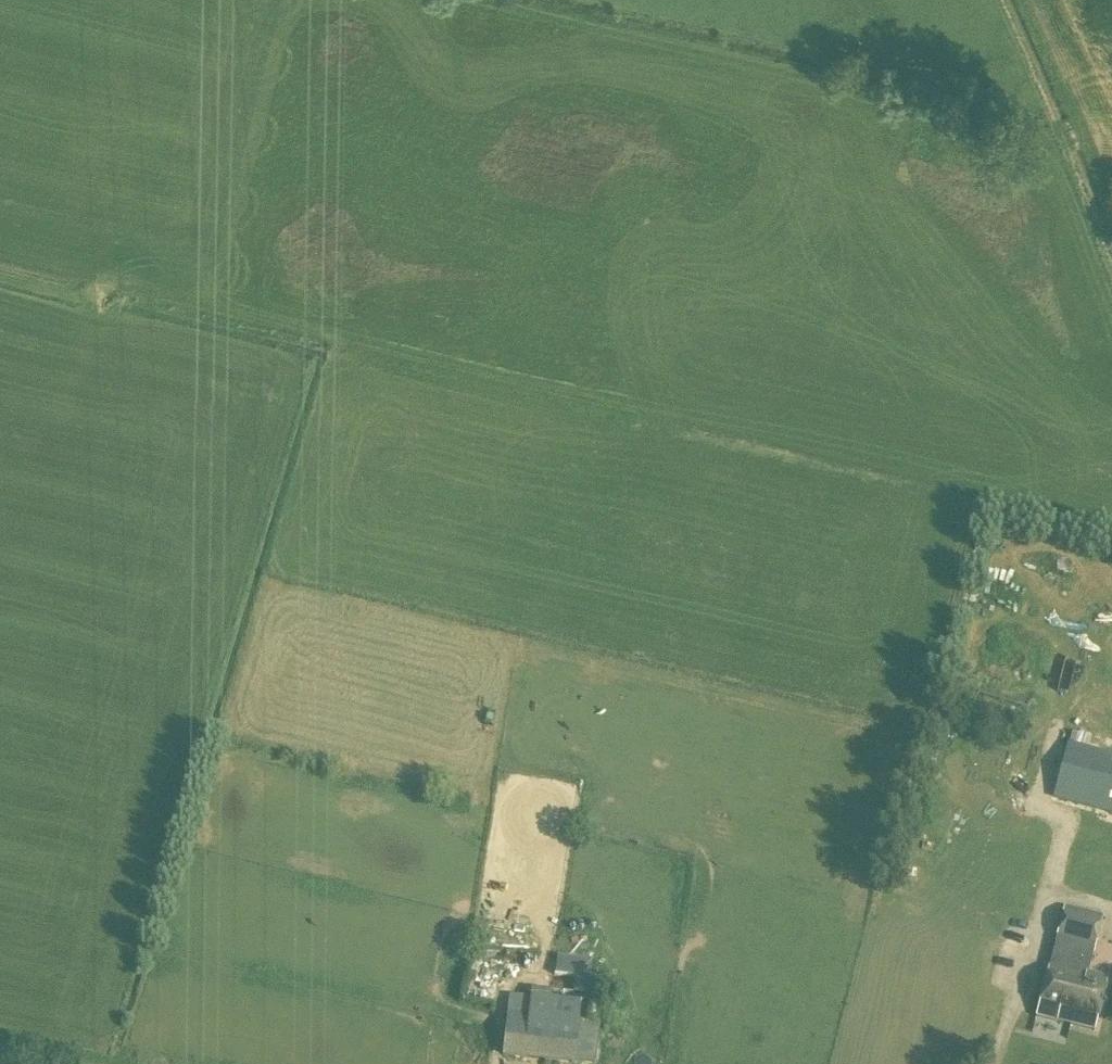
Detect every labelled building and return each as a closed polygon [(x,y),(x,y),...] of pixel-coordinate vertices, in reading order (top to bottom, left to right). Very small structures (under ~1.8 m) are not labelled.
[(1066,748),(1052,801),(1111,817),(1111,760),(1066,748)] [(1092,955),(1101,923),(1064,913),(1056,946),(1092,955)] [(1043,991),(1100,1006),(1107,979),(1086,973),(1085,975),(1049,966),(1043,991)] [(1094,1031),(1100,1006),(1043,991),(1037,1017),(1094,1031)] [(564,1063),(572,1063),(580,1003),(551,1000),(549,1020),(533,1018),(535,999),(509,995),(501,1056),(564,1063)]
